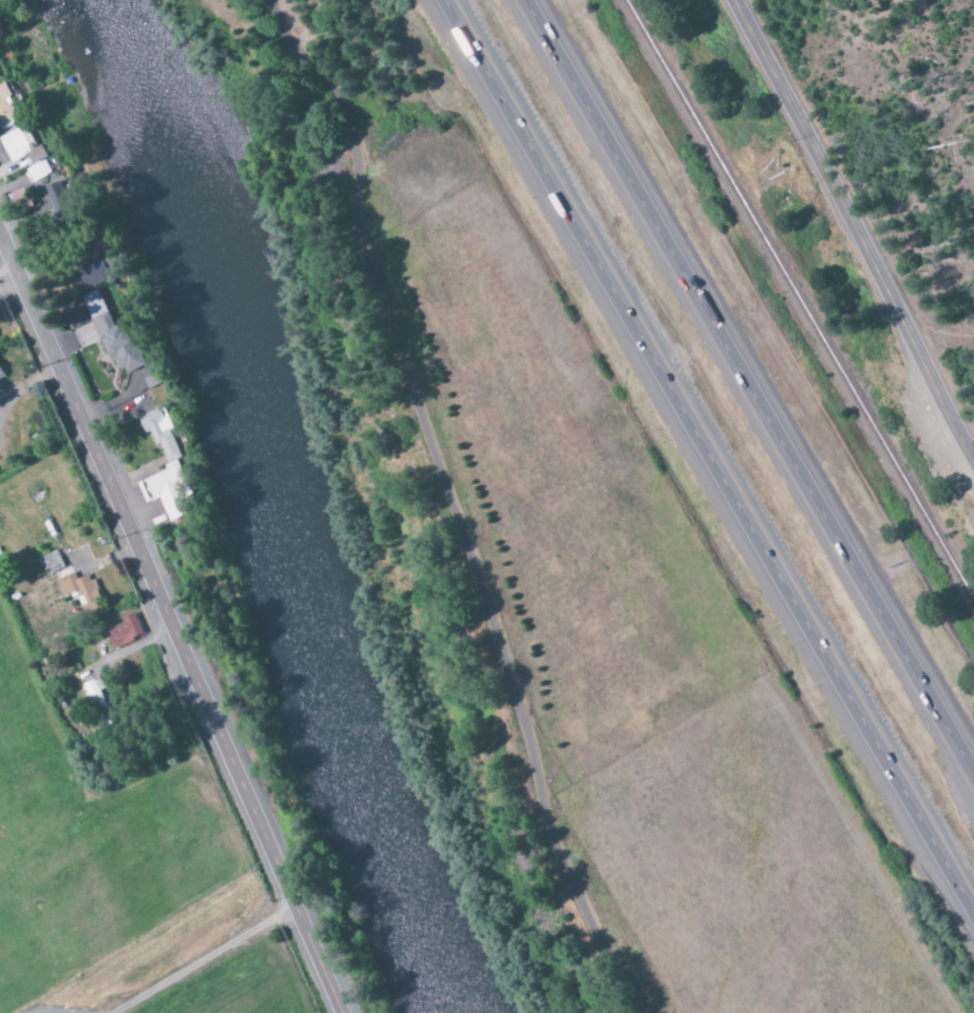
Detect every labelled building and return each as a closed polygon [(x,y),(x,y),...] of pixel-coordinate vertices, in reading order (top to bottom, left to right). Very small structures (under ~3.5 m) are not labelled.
[(7,84),(0,87),(0,126),(17,119),(9,98),(12,97),(7,84)] [(10,164),(26,157),(30,166),(46,159),(40,146),(36,148),(26,125),(0,137),(0,143),(10,164)] [(25,171),(33,185),(52,173),(44,160),(25,171)] [(110,281),(100,258),(74,269),(84,292),(110,281)] [(137,416),(142,435),(150,433),(153,447),(162,445),(166,467),(153,476),(140,479),(144,494),(150,502),(160,499),(164,516),(169,522),(175,521),(181,516),(180,510),(171,497),(170,492),(193,496),(185,485),(167,409),(137,416)] [(63,598),(77,592),(82,604),(98,597),(88,575),(75,580),(69,566),(63,569),(55,551),(37,559),(45,577),(52,574),(63,598)] [(142,637),(133,614),(121,619),(122,623),(102,631),(111,650),(142,637)] [(109,715),(99,693),(103,691),(97,678),(83,685),(98,719),(109,715)]
